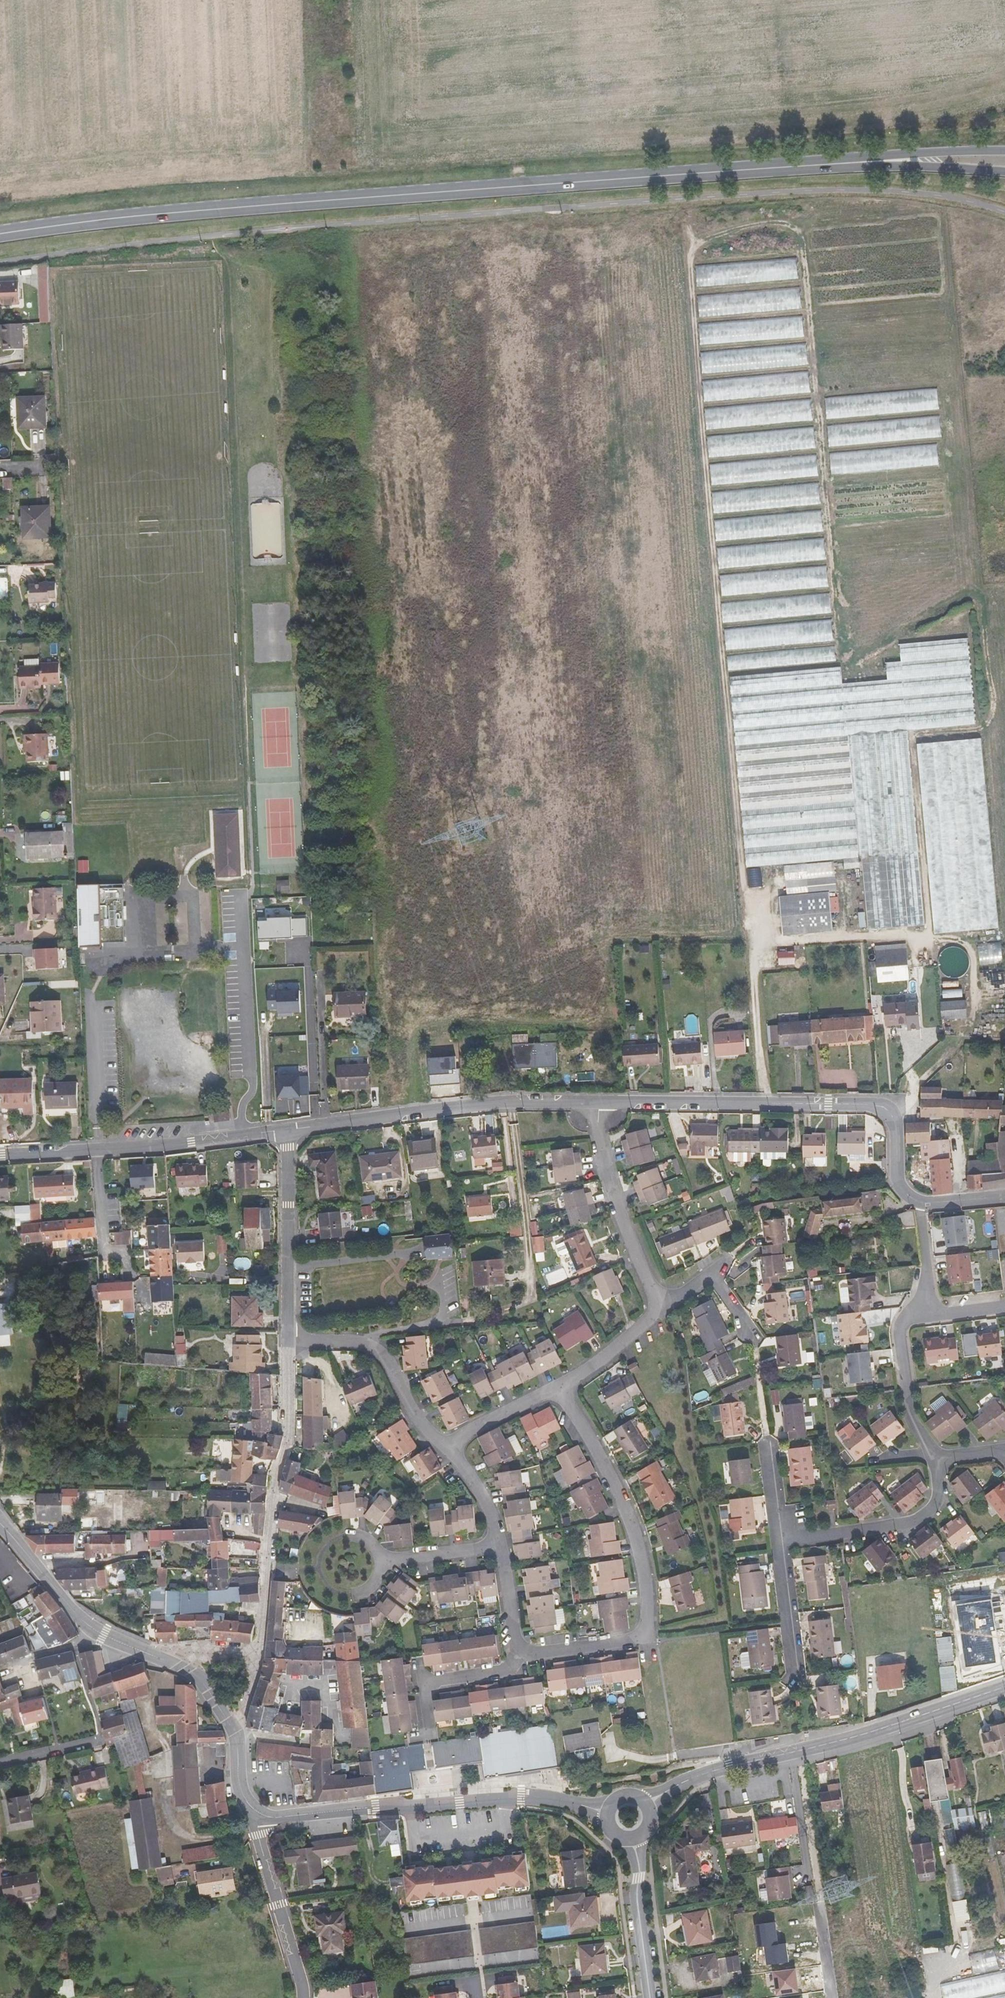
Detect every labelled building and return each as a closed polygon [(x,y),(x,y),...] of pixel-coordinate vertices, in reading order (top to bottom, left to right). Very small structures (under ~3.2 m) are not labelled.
[(695,266),(697,288),(799,279),(797,257),(695,266)] [(48,280),(48,263),(38,265),(39,281),(48,280)] [(20,304),(19,282),(0,283),(0,305),(20,304)] [(40,285),(41,321),(50,321),(48,285),(40,285)] [(800,287),(698,296),(699,319),(802,309),(800,287)] [(699,322),(700,346),(804,340),(803,316),(699,322)] [(24,349),(23,325),(2,326),(3,350),(24,349)] [(701,352),(702,375),(808,366),(806,344),(701,352)] [(702,379),(704,403),(811,395),(809,371),(702,379)] [(823,399),(825,421),(938,411),(936,388),(823,399)] [(31,421),(46,420),(45,397),(18,399),(20,429),(31,428),(31,421)] [(707,430),(813,421),(811,400),(705,409),(707,430)] [(825,427),(827,449),(940,439),(938,417),(825,427)] [(46,427),(46,420),(31,421),(31,428),(46,427)] [(707,436),(709,458),(816,449),(814,427),(707,436)] [(829,455),(831,476),(937,466),(935,444),(829,455)] [(710,464),(712,486),(819,476),(817,454),(710,464)] [(13,478),(4,478),(5,490),(14,490),(13,478)] [(712,491),(714,514),(821,505),(819,483),(712,491)] [(36,531),(51,530),(50,506),(23,508),(24,539),(37,538),(36,531)] [(717,543),(823,532),(821,509),(715,520),(717,543)] [(51,537),(51,530),(36,531),(37,538),(51,537)] [(824,538),(717,548),(720,570),(826,559),(824,538)] [(827,566),(720,575),(722,596),(829,587),(827,566)] [(56,583),(40,583),(40,585),(29,585),(30,603),(50,602),(49,598),(57,598),(56,583)] [(829,593),(722,603),(723,623),(831,613),(829,593)] [(833,641),(831,619),(724,628),(726,651),(833,641)] [(907,644),(915,730),(976,724),(968,639),(907,644)] [(907,731),(915,730),(907,644),(900,645),(901,662),(886,663),(888,680),(844,684),(849,736),(852,735),(907,731)] [(835,646),(727,656),(728,670),(836,661),(835,646)] [(60,663),(41,664),(41,666),(42,684),(61,683),(60,663)] [(42,684),(41,666),(20,667),(21,688),(42,687),(42,684)] [(859,857),(842,671),(842,667),(730,677),(747,868),(844,859),(859,857)] [(924,925),(907,731),(852,735),(869,930),(924,925)] [(48,734),(28,735),(29,753),(27,753),(28,762),(49,761),(48,734)] [(980,739),(918,745),(937,934),(999,928),(980,739)] [(237,814),(221,815),(222,829),(218,829),(219,841),(222,841),(222,849),(219,849),(220,861),(223,861),(224,875),(240,875),(239,861),(243,860),(242,848),(239,848),(239,841),(242,840),(241,828),(238,828),(237,814)] [(60,856),(60,852),(59,831),(21,832),(22,858),(60,856)] [(59,831),(60,852),(68,852),(67,831),(59,831)] [(845,869),(860,868),(859,858),(844,859),(845,869)] [(763,886),(761,870),(747,871),(749,888),(763,886)] [(282,881),(282,892),(290,892),(289,880),(282,881)] [(98,884),(77,885),(79,928),(80,946),(101,945),(125,944),(124,926),(125,926),(124,883),(98,884)] [(35,921),(57,920),(56,888),(35,889),(36,908),(34,908),(35,921)] [(830,893),(780,898),(783,935),(833,930),(830,893)] [(263,921),(253,921),(254,942),(264,942),(264,939),(272,939),(288,938),(288,937),(303,936),(302,918),(287,918),(287,917),(263,918),(263,921)] [(997,938),(975,940),(979,966),(999,965),(997,938)] [(60,947),(36,947),(36,968),(60,968),(60,947)] [(951,947),(946,949),(943,951),(941,954),(939,958),(938,962),(939,965),(940,969),(942,972),(945,975),(948,977),(952,978),(956,978),(961,976),(965,974),(968,970),(969,965),(969,960),(968,955),(965,951),(961,948),(956,947),(951,947)] [(877,962),(878,976),(879,982),(909,979),(906,949),(876,952),(877,962)] [(778,951),(778,964),(794,964),(794,951),(778,951)] [(868,962),(870,977),(878,976),(877,962),(868,962)] [(297,1012),(296,991),(263,992),(264,1009),(274,1009),(274,1016),(282,1015),(282,1012),(288,1012),(297,1012)] [(365,993),(336,994),(337,1017),(357,1016),(357,1019),(366,1018),(365,993)] [(32,1002),(32,1014),(36,1014),(37,1033),(62,1031),(61,1001),(32,1002)] [(941,1002),(942,1020),(967,1018),(966,1001),(941,1002)] [(906,1004),(885,1005),(886,1025),(908,1024),(909,1030),(921,1029),(919,1002),(906,1004)] [(767,1027),(776,1026),(775,1017),(766,1018),(767,1027)] [(812,1044),(875,1039),(873,1017),(811,1021),(812,1044)] [(780,1046),(812,1044),(811,1021),(779,1024),(779,1026),(776,1026),(767,1027),(769,1046),(780,1045),(780,1046)] [(716,1056),(747,1053),(745,1031),(714,1034),(716,1056)] [(513,1035),(513,1044),(514,1069),(558,1067),(557,1043),(557,1033),(541,1034),(542,1043),(528,1044),(528,1034),(513,1035)] [(456,1047),(456,1037),(440,1038),(441,1048),(435,1048),(436,1072),(457,1071),(456,1047)] [(702,1042),(674,1045),(675,1066),(703,1063),(702,1042)] [(634,1046),(635,1065),(660,1064),(659,1044),(634,1046)] [(469,1050),(468,1053),(468,1054),(468,1055),(470,1057),(471,1058),(473,1059),(475,1058),(478,1057),(479,1055),(479,1053),(479,1050),(477,1049),(476,1048),(473,1047),(471,1048),(469,1050)] [(370,1088),(369,1065),(339,1066),(339,1089),(370,1088)] [(311,1095),(310,1076),(301,1077),(301,1075),(278,1076),(279,1098),(288,1097),(295,1097),(302,1097),(302,1095),(311,1095)] [(1,1080),(2,1108),(26,1107),(27,1115),(34,1115),(34,1107),(33,1079),(1,1080)] [(46,1109),(78,1108),(78,1083),(46,1084),(46,1109)] [(942,1088),(920,1087),(921,1116),(942,1116),(942,1115),(963,1116),(961,1099),(941,1100),(942,1088)] [(963,1099),(961,1099),(963,1116),(968,1117),(1000,1119),(1002,1106),(1004,1100),(982,1100),(963,1099)] [(992,1130),(999,1131),(1000,1125),(1000,1119),(993,1118),(992,1130)] [(931,1123),(906,1124),(906,1138),(906,1142),(921,1141),(930,1141),(930,1139),(931,1123)] [(705,1146),(719,1146),(719,1126),(710,1126),(691,1125),(691,1145),(692,1145),(692,1155),(705,1156),(705,1146)] [(648,1129),(651,1141),(656,1140),(654,1128),(648,1129)] [(761,1131),(761,1151),(767,1151),(784,1152),(789,1152),(789,1131),(788,1131),(788,1128),(777,1128),(777,1131),(772,1131),(765,1131),(761,1131)] [(626,1152),(651,1145),(647,1129),(628,1135),(629,1139),(623,1141),(626,1152)] [(749,1152),(761,1152),(761,1151),(761,1131),(761,1129),(743,1129),(743,1131),(739,1131),(729,1131),(729,1134),(726,1134),(725,1146),(729,1146),(729,1152),(732,1152),(732,1157),(733,1159),(749,1159),(749,1152)] [(839,1133),(839,1154),(850,1154),(866,1154),(866,1134),(852,1134),(839,1133)] [(499,1155),(496,1135),(472,1138),(475,1158),(476,1165),(486,1164),(485,1157),(499,1155)] [(804,1136),(803,1157),(827,1157),(827,1136),(813,1136),(804,1136)] [(947,1140),(930,1139),(930,1141),(921,1141),(922,1145),(923,1160),(931,1159),(949,1158),(947,1140)] [(436,1141),(411,1144),(414,1169),(439,1166),(436,1141)] [(680,1155),(688,1155),(688,1143),(680,1143),(680,1155)] [(989,1160),(968,1161),(968,1175),(982,1174),(1002,1172),(1001,1167),(999,1159),(997,1143),(987,1144),(989,1160)] [(655,1161),(651,1145),(626,1152),(629,1163),(635,1161),(636,1166),(655,1161)] [(555,1167),(581,1164),(580,1153),(573,1154),(573,1149),(553,1151),(555,1167)] [(323,1176),(319,1176),(321,1197),(340,1195),(335,1153),(309,1156),(311,1167),(317,1166),(322,1165),(323,1176)] [(402,1177),(399,1153),(362,1157),(365,1181),(402,1177)] [(953,1193),(949,1158),(931,1159),(934,1195),(953,1193)] [(258,1175),(257,1163),(236,1164),(237,1189),(257,1188),(257,1180),(256,1175),(258,1175)] [(583,1175),(581,1164),(555,1167),(557,1183),(577,1181),(576,1176),(583,1175)] [(155,1166),(131,1167),(132,1189),(156,1187),(155,1166)] [(200,1167),(200,1166),(177,1167),(178,1188),(208,1186),(207,1166),(200,1167)] [(1001,1167),(1002,1172),(982,1174),(984,1190),(1004,1186),(1004,1166),(1001,1167)] [(638,1192),(663,1183),(657,1168),(638,1175),(640,1180),(634,1182),(638,1192)] [(984,1190),(982,1174),(968,1175),(968,1191),(984,1190)] [(76,1195),(74,1175),(35,1178),(36,1198),(76,1195)] [(10,1200),(10,1192),(14,1192),(17,1191),(17,1187),(14,1186),(10,1186),(9,1177),(0,1177),(0,1200),(10,1200)] [(669,1198),(663,1183),(638,1192),(643,1203),(648,1201),(650,1205),(669,1198)] [(361,1198),(361,1205),(376,1203),(374,1190),(362,1191),(363,1197),(361,1198)] [(565,1195),(569,1210),(594,1204),(591,1193),(585,1194),(584,1190),(565,1195)] [(883,1210),(881,1191),(862,1193),(862,1194),(862,1196),(823,1201),(824,1210),(822,1210),(812,1211),(805,1237),(816,1240),(821,1222),(819,1222),(820,1217),(825,1216),(825,1218),(865,1213),(864,1211),(883,1210)] [(468,1198),(470,1217),(493,1214),(491,1195),(468,1198)] [(749,1214),(751,1218),(754,1217),(755,1214),(766,1210),(776,1209),(775,1202),(764,1204),(753,1208),(749,1214)] [(573,1226),(592,1221),(591,1216),(597,1215),(594,1204),(569,1210),(573,1226)] [(16,1225),(22,1225),(32,1224),(30,1205),(15,1206),(16,1225)] [(270,1229),(271,1229),(270,1208),(246,1209),(247,1238),(241,1239),(241,1250),(264,1249),(264,1242),(270,1241),(270,1229)] [(40,1209),(31,1210),(32,1224),(41,1223),(40,1209)] [(690,1228),(697,1245),(705,1242),(704,1240),(717,1235),(731,1230),(724,1210),(688,1224),(690,1228)] [(895,1229),(917,1227),(915,1210),(908,1210),(908,1211),(895,1215),(893,1216),(895,1229)] [(323,1238),(343,1236),(342,1225),(341,1213),(320,1215),(323,1238)] [(965,1215),(943,1218),(944,1229),(945,1229),(946,1236),(948,1247),(969,1245),(965,1215)] [(46,1241),(52,1240),(97,1236),(95,1218),(42,1223),(44,1241),(46,1241)] [(781,1244),(788,1243),(785,1218),(763,1221),(765,1231),(766,1231),(767,1237),(768,1245),(781,1244)] [(23,1243),(44,1241),(42,1223),(41,1223),(32,1224),(22,1225),(23,1243)] [(123,1245),(122,1224),(121,1224),(114,1225),(115,1245),(123,1245)] [(130,1224),(122,1224),(123,1245),(131,1244),(130,1224)] [(523,1237),(522,1224),(512,1225),(513,1238),(523,1237)] [(149,1226),(150,1250),(172,1249),(171,1232),(170,1225),(155,1226),(149,1226)] [(343,1236),(344,1242),(351,1241),(349,1225),(342,1225),(343,1236)] [(681,1251),(697,1245),(690,1228),(660,1239),(666,1257),(681,1251)] [(443,1236),(442,1231),(427,1233),(430,1259),(453,1256),(450,1235),(443,1236)] [(227,1238),(218,1234),(219,1253),(228,1253),(227,1238)] [(589,1249),(583,1234),(571,1238),(570,1236),(564,1238),(555,1242),(559,1251),(560,1252),(569,1249),(578,1272),(597,1265),(590,1248),(589,1249)] [(534,1252),(545,1251),(543,1235),(532,1236),(534,1252)] [(49,1265),(55,1264),(52,1240),(46,1241),(49,1265)] [(175,1245),(176,1263),(185,1262),(185,1264),(194,1263),(194,1262),(205,1261),(204,1243),(175,1245)] [(764,1278),(779,1276),(787,1275),(785,1254),(783,1254),(781,1244),(768,1245),(764,1246),(765,1257),(763,1257),(764,1268),(763,1268),(764,1278)] [(153,1302),(174,1301),(173,1285),(172,1249),(150,1250),(153,1302)] [(973,1281),(970,1253),(947,1255),(951,1284),(973,1281)] [(474,1263),(476,1286),(505,1283),(503,1260),(474,1263)] [(612,1269),(595,1276),(605,1301),(622,1293),(615,1276),(612,1269)] [(615,1276),(622,1293),(625,1292),(618,1275),(615,1276)] [(876,1276),(848,1279),(851,1305),(848,1305),(849,1313),(861,1312),(870,1311),(870,1303),(872,1303),(870,1288),(877,1287),(876,1276)] [(99,1284),(100,1299),(120,1298),(120,1307),(135,1306),(135,1297),(134,1282),(99,1284)] [(769,1308),(766,1308),(768,1325),(790,1322),(785,1292),(767,1294),(769,1303),(769,1308)] [(233,1325),(263,1325),(263,1314),(258,1314),(258,1298),(234,1298),(233,1325)] [(10,1337),(7,1308),(0,1308),(0,1338),(10,1337)] [(701,1334),(710,1352),(723,1346),(720,1340),(729,1335),(716,1309),(696,1319),(703,1333),(701,1334)] [(585,1338),(587,1341),(595,1336),(579,1311),(563,1321),(565,1323),(553,1331),(566,1350),(582,1340),(585,1338)] [(849,1313),(838,1314),(842,1345),(869,1342),(867,1328),(866,1328),(863,1329),(863,1324),(861,1312),(849,1313)] [(1002,1354),(999,1330),(991,1331),(991,1334),(977,1335),(980,1357),(1002,1354)] [(802,1364),(798,1334),(777,1337),(779,1353),(780,1367),(802,1364)] [(251,1372),(265,1373),(265,1363),(262,1363),(262,1349),(258,1349),(258,1345),(258,1335),(235,1335),(235,1345),(235,1353),(231,1353),(231,1363),(227,1363),(227,1370),(249,1372),(251,1372)] [(407,1371),(428,1369),(425,1336),(408,1338),(409,1345),(405,1346),(407,1371)] [(924,1340),(927,1360),(928,1360),(931,1362),(935,1362),(937,1359),(949,1357),(950,1360),(959,1359),(956,1338),(948,1339),(948,1338),(940,1339),(935,1340),(934,1339),(924,1340)] [(538,1349),(532,1352),(542,1372),(556,1365),(554,1361),(561,1358),(551,1339),(537,1347),(538,1349)] [(184,1345),(177,1345),(177,1354),(185,1353),(185,1344),(184,1345)] [(710,1352),(701,1357),(704,1364),(709,1362),(712,1369),(719,1383),(737,1374),(723,1346),(710,1352)] [(870,1351),(849,1354),(852,1383),(873,1381),(872,1370),(871,1362),(870,1351)] [(525,1353),(512,1359),(523,1382),(530,1379),(528,1375),(534,1372),(536,1376),(542,1372),(532,1352),(526,1355),(525,1353)] [(145,1364),(178,1366),(177,1355),(146,1353),(145,1364)] [(185,1353),(177,1354),(177,1355),(178,1366),(188,1365),(188,1353),(185,1353)] [(495,1371),(493,1372),(501,1388),(507,1385),(514,1382),(516,1386),(523,1382),(512,1359),(498,1366),(499,1369),(496,1370),(495,1371)] [(628,1366),(632,1373),(639,1369),(636,1362),(628,1366)] [(469,1376),(479,1395),(486,1392),(487,1395),(501,1388),(493,1372),(487,1375),(484,1369),(469,1376)] [(719,1383),(712,1369),(705,1372),(712,1386),(719,1383)] [(435,1402),(453,1393),(442,1371),(423,1380),(435,1402)] [(270,1380),(270,1373),(265,1373),(251,1372),(252,1389),(271,1388),(270,1380)] [(343,1386),(351,1405),(378,1394),(369,1374),(343,1386)] [(621,1378),(613,1382),(614,1384),(610,1386),(601,1391),(611,1409),(632,1398),(631,1397),(641,1391),(632,1374),(621,1379),(621,1378)] [(740,1380),(744,1390),(756,1385),(754,1374),(740,1380)] [(304,1377),(305,1415),(324,1416),(322,1380),(304,1377)] [(744,1390),(740,1380),(732,1384),(736,1393),(738,1392),(744,1390)] [(736,1393),(732,1384),(725,1387),(729,1396),(736,1393)] [(271,1409),(271,1390),(253,1391),(253,1410),(271,1409)] [(740,1411),(742,1411),(741,1401),(740,1402),(738,1392),(736,1393),(729,1396),(722,1398),(723,1404),(721,1404),(726,1437),(746,1434),(744,1423),(742,1423),(740,1411)] [(451,1430),(470,1420),(458,1398),(440,1407),(451,1430)] [(997,1400),(982,1411),(984,1414),(973,1422),(987,1441),(1003,1429),(1004,1427),(1004,1411),(997,1400)] [(937,1415),(926,1424),(940,1442),(956,1430),(959,1428),(961,1430),(967,1425),(963,1419),(955,1409),(949,1401),(935,1413),(937,1415)] [(790,1439),(807,1437),(803,1403),(784,1405),(785,1416),(787,1433),(790,1432),(790,1439)] [(128,1407),(119,1406),(118,1420),(127,1420),(128,1407)] [(959,1406),(955,1409),(963,1419),(966,1416),(959,1406)] [(530,1418),(529,1415),(520,1420),(534,1445),(550,1437),(549,1434),(561,1428),(551,1407),(534,1416),(530,1418)] [(284,1436),(279,1435),(272,1434),(271,1409),(253,1410),(253,1422),(254,1433),(254,1440),(268,1441),(267,1446),(280,1449),(284,1436)] [(892,1438),(904,1428),(891,1411),(871,1427),(884,1444),(892,1438)] [(324,1416),(305,1415),(305,1421),(306,1448),(308,1449),(333,1450),(333,1443),(323,1443),(323,1429),(331,1429),(329,1416),(324,1416)] [(405,1429),(408,1427),(403,1419),(378,1436),(388,1451),(391,1449),(398,1461),(418,1448),(407,1432),(405,1429)] [(843,1442),(856,1459),(868,1450),(876,1443),(864,1426),(858,1419),(841,1433),(840,1437),(844,1441),(843,1442)] [(127,1420),(118,1420),(117,1437),(127,1437),(127,1420)] [(649,1449),(630,1420),(614,1430),(633,1459),(649,1449)] [(505,1440),(499,1427),(478,1438),(487,1455),(489,1458),(486,1459),(490,1468),(516,1455),(508,1438),(505,1440)] [(906,1430),(904,1428),(892,1438),(893,1439),(906,1430)] [(333,1443),(333,1450),(334,1453),(352,1441),(345,1430),(332,1438),(333,1443)] [(277,1458),(280,1449),(267,1446),(268,1441),(254,1440),(243,1439),(235,1439),(233,1470),(232,1482),(246,1484),(252,1483),(252,1474),(254,1452),(277,1458)] [(595,1472),(591,1464),(589,1466),(587,1462),(578,1445),(558,1456),(564,1468),(561,1470),(569,1486),(595,1472)] [(792,1471),(794,1486),(815,1484),(810,1447),(792,1449),(792,1456),(790,1456),(792,1471)] [(428,1448),(411,1460),(425,1481),(442,1469),(428,1448)] [(868,1450),(856,1459),(857,1460),(869,1451),(868,1450)] [(730,1461),(734,1486),(753,1484),(750,1458),(730,1461)] [(300,1464),(287,1461),(284,1473),(280,1489),(281,1490),(289,1493),(290,1492),(296,1475),(298,1469),(300,1464)] [(657,1461),(638,1472),(643,1481),(642,1481),(649,1495),(651,1494),(660,1508),(676,1499),(660,1472),(663,1471),(657,1461)] [(508,1494),(525,1491),(524,1485),(523,1485),(521,1469),(500,1473),(501,1480),(497,1481),(498,1489),(502,1488),(503,1495),(508,1494)] [(956,1491),(965,1504),(982,1491),(967,1471),(950,1483),(956,1491)] [(255,1484),(268,1487),(268,1475),(252,1474),(252,1483),(253,1484),(255,1484)] [(318,1484),(298,1476),(296,1475),(290,1492),(312,1500),(326,1505),(332,1488),(318,1484)] [(904,1511),(916,1502),(924,1496),(922,1493),(928,1488),(918,1475),(891,1495),(904,1511)] [(595,1479),(593,1476),(577,1484),(579,1487),(581,1486),(595,1479)] [(599,1488),(601,1486),(597,1478),(595,1479),(581,1486),(579,1487),(571,1491),(579,1508),(582,1506),(589,1519),(609,1508),(600,1491),(599,1488)] [(154,1490),(153,1497),(181,1499),(181,1491),(167,1490),(167,1481),(149,1481),(149,1489),(154,1490)] [(860,1518),(872,1509),(880,1503),(877,1500),(884,1495),(873,1482),(847,1502),(860,1518)] [(1003,1483),(986,1496),(1004,1521),(1004,1486),(1003,1483)] [(255,1534),(263,1536),(266,1513),(268,1487),(255,1484),(255,1492),(252,1492),(251,1513),(254,1513),(255,1534)] [(209,1510),(231,1511),(232,1492),(228,1492),(210,1491),(209,1510)] [(350,1514),(350,1518),(365,1516),(363,1498),(356,1499),(355,1491),(339,1493),(341,1507),(342,1515),(350,1514)] [(507,1517),(532,1513),(530,1498),(526,1498),(525,1491),(508,1494),(510,1508),(506,1509),(507,1517)] [(963,1505),(965,1504),(956,1491),(954,1493),(963,1505)] [(231,1511),(251,1513),(252,1492),(248,1492),(232,1492),(231,1511)] [(48,1516),(48,1520),(63,1520),(63,1495),(39,1494),(39,1515),(48,1516)] [(658,1509),(660,1508),(651,1494),(649,1495),(658,1509)] [(373,1506),(363,1498),(365,1516),(372,1521),(374,1517),(381,1522),(386,1526),(397,1512),(392,1507),(394,1505),(382,1495),(373,1506)] [(752,1497),(730,1500),(733,1519),(730,1520),(731,1532),(754,1529),(752,1516),(755,1516),(752,1497)] [(836,1500),(827,1501),(828,1510),(837,1508),(836,1500)] [(904,1511),(905,1514),(918,1504),(916,1502),(904,1511)] [(452,1511),(452,1516),(454,1529),(468,1528),(469,1532),(477,1531),(474,1505),(458,1507),(459,1511),(452,1511)] [(337,1516),(342,1515),(341,1507),(329,1509),(330,1518),(333,1517),(337,1516)] [(429,1511),(432,1532),(439,1531),(440,1535),(454,1533),(454,1529),(452,1516),(446,1517),(445,1509),(429,1511)] [(860,1518),(861,1520),(873,1511),(872,1509),(860,1518)] [(281,1511),(279,1528),(308,1533),(319,1518),(312,1517),(281,1511)] [(683,1519),(679,1511),(657,1520),(660,1527),(657,1528),(665,1545),(667,1544),(672,1555),(692,1546),(687,1535),(684,1536),(678,1521),(683,1519)] [(399,1524),(397,1512),(386,1526),(387,1535),(391,1534),(392,1541),(395,1541),(396,1548),(414,1546),(411,1523),(399,1524)] [(513,1531),(514,1538),(532,1535),(531,1528),(534,1528),(532,1513),(507,1517),(508,1524),(512,1524),(513,1531)] [(954,1522),(942,1531),(954,1548),(975,1533),(962,1516),(954,1522)] [(224,1541),(224,1539),(220,1517),(208,1517),(210,1528),(212,1542),(224,1541)] [(374,1517),(372,1521),(378,1526),(381,1522),(374,1517)] [(93,1532),(104,1531),(104,1518),(81,1519),(81,1532),(93,1532)] [(940,1529),(942,1531),(954,1522),(952,1520),(940,1529)] [(621,1553),(620,1544),(617,1545),(616,1541),(614,1522),(591,1525),(593,1538),(589,1539),(592,1557),(621,1553)] [(923,1529),(921,1529),(917,1533),(918,1535),(930,1526),(929,1524),(925,1527),(923,1529)] [(930,1526),(918,1535),(910,1541),(923,1558),(943,1543),(930,1526)] [(213,1558),(212,1542),(210,1528),(181,1530),(150,1530),(150,1548),(161,1547),(161,1541),(175,1541),(202,1540),(202,1544),(204,1546),(207,1546),(208,1558),(213,1558)] [(76,1544),(86,1543),(93,1543),(93,1535),(93,1532),(81,1532),(76,1532),(76,1535),(76,1544)] [(62,1552),(76,1552),(76,1544),(76,1535),(70,1535),(46,1536),(47,1552),(62,1552)] [(93,1549),(93,1552),(127,1553),(127,1535),(93,1535),(93,1543),(93,1549)] [(514,1538),(516,1553),(520,1552),(521,1559),(543,1556),(540,1541),(533,1542),(532,1535),(514,1538)] [(39,1553),(47,1552),(46,1536),(27,1536),(37,1553),(39,1553)] [(878,1571),(895,1558),(886,1546),(880,1538),(863,1551),(878,1571)] [(230,1561),(230,1558),(229,1540),(224,1541),(212,1542),(213,1558),(213,1561),(229,1561),(230,1561)] [(88,1559),(95,1558),(93,1552),(93,1549),(93,1543),(86,1543),(87,1552),(88,1559)] [(886,1546),(895,1558),(897,1557),(888,1545),(886,1546)] [(807,1577),(807,1582),(810,1600),(829,1598),(824,1563),(827,1563),(826,1555),(805,1557),(806,1565),(803,1565),(805,1577),(807,1577)] [(630,1590),(628,1581),(626,1582),(625,1578),(622,1559),(599,1562),(601,1576),(598,1577),(601,1595),(630,1590)] [(189,1569),(203,1570),(203,1561),(189,1561),(189,1569)] [(229,1568),(229,1561),(213,1561),(214,1570),(229,1568)] [(744,1609),(767,1607),(763,1570),(760,1571),(759,1563),(739,1566),(744,1609)] [(527,1590),(530,1590),(548,1587),(547,1582),(551,1581),(549,1565),(527,1568),(528,1576),(525,1576),(527,1590)] [(53,1569),(66,1589),(89,1589),(89,1588),(101,1588),(109,1584),(107,1566),(98,1568),(87,1567),(53,1569)] [(159,1588),(167,1587),(168,1568),(161,1568),(159,1568),(159,1584),(159,1588)] [(210,1570),(209,1591),(229,1590),(229,1589),(230,1587),(240,1586),(259,1584),(260,1577),(258,1577),(249,1577),(239,1578),(238,1577),(230,1578),(229,1568),(214,1570),(210,1570)] [(489,1575),(488,1571),(473,1573),(474,1577),(476,1590),(479,1590),(482,1590),(483,1597),(499,1595),(496,1574),(489,1575)] [(693,1581),(690,1571),(669,1578),(673,1588),(672,1588),(680,1612),(697,1607),(689,1582),(693,1581)] [(393,1593),(408,1604),(417,1591),(415,1589),(419,1584),(405,1573),(401,1578),(396,1584),(393,1581),(387,1588),(390,1590),(393,1593)] [(396,1584),(401,1578),(397,1575),(393,1581),(396,1584)] [(476,1595),(476,1590),(474,1577),(460,1579),(459,1575),(451,1576),(454,1601),(470,1599),(470,1596),(476,1595)] [(440,1603),(454,1601),(451,1576),(444,1577),(444,1581),(430,1583),(432,1601),(439,1600),(440,1603)] [(842,1585),(845,1607),(850,1607),(847,1588),(846,1576),(840,1577),(841,1585),(842,1585)] [(284,1607),(286,1581),(276,1581),(273,1581),(271,1606),(284,1607)] [(46,1592),(40,1584),(32,1591),(36,1598),(34,1599),(44,1615),(32,1622),(48,1649),(63,1644),(70,1640),(79,1635),(62,1607),(60,1608),(46,1592)] [(196,1614),(196,1626),(212,1626),(212,1640),(252,1643),(255,1624),(233,1622),(224,1621),(224,1614),(214,1613),(214,1614),(209,1614),(210,1602),(242,1602),(259,1601),(260,1601),(259,1584),(240,1586),(230,1587),(229,1589),(229,1590),(209,1591),(209,1592),(167,1591),(167,1613),(167,1615),(196,1614)] [(529,1605),(530,1613),(555,1610),(553,1594),(549,1595),(549,1591),(548,1587),(530,1590),(532,1605),(529,1605)] [(385,1603),(393,1593),(390,1590),(382,1601),(385,1603)] [(377,1607),(387,1615),(397,1623),(406,1611),(404,1608),(408,1604),(393,1593),(385,1603),(382,1601),(377,1607)] [(964,1677),(1002,1664),(995,1616),(992,1598),(991,1594),(952,1600),(964,1677)] [(606,1632),(629,1629),(626,1610),(626,1606),(629,1606),(627,1596),(598,1601),(599,1603),(601,1618),(601,1619),(604,1619),(606,1632)] [(992,1598),(995,1616),(1002,1615),(1003,1621),(1004,1621),(1004,1596),(992,1598)] [(594,1619),(601,1618),(599,1603),(592,1604),(594,1619)] [(283,1622),(284,1607),(271,1606),(266,1658),(304,1659),(304,1650),(299,1649),(287,1648),(284,1642),(283,1640),(285,1622),(283,1622)] [(354,1615),(357,1635),(373,1633),(372,1626),(379,1625),(387,1615),(377,1607),(362,1609),(362,1613),(354,1614),(354,1615)] [(563,1608),(555,1610),(557,1624),(565,1623),(563,1608)] [(555,1610),(530,1613),(531,1621),(535,1620),(536,1627),(537,1635),(555,1632),(554,1625),(557,1624),(555,1610)] [(337,1644),(358,1643),(357,1635),(354,1615),(350,1615),(348,1615),(346,1615),(344,1615),(342,1615),(339,1614),(336,1614),(333,1613),(331,1612),(330,1612),(332,1635),(336,1634),(337,1644)] [(177,1621),(177,1626),(196,1626),(196,1614),(167,1615),(167,1616),(166,1616),(166,1622),(177,1621)] [(178,1641),(177,1626),(177,1621),(166,1622),(166,1616),(157,1616),(156,1617),(157,1620),(159,1632),(161,1642),(178,1641)] [(813,1628),(810,1628),(812,1643),(814,1659),(835,1656),(830,1618),(812,1621),(813,1628)] [(771,1650),(768,1628),(747,1631),(750,1652),(752,1668),(752,1669),(773,1666),(771,1650)] [(31,1654),(24,1635),(0,1644),(0,1664),(31,1654)] [(478,1638),(481,1663),(492,1662),(492,1656),(499,1655),(496,1635),(478,1638)] [(463,1640),(459,1640),(462,1660),(469,1659),(470,1665),(481,1663),(478,1638),(463,1640)] [(459,1640),(441,1643),(445,1669),(456,1667),(456,1661),(462,1660),(459,1640)] [(338,1661),(360,1661),(358,1643),(337,1644),(337,1647),(338,1661)] [(441,1643),(423,1645),(424,1654),(425,1665),(433,1664),(434,1670),(445,1669),(441,1643)] [(304,1659),(314,1660),(314,1647),(304,1647),(304,1650),(304,1659)] [(314,1660),(324,1660),(324,1647),(314,1647),(314,1660)] [(324,1660),(338,1661),(337,1647),(324,1647),(324,1660)] [(94,1653),(93,1650),(85,1651),(80,1653),(87,1678),(94,1698),(102,1696),(104,1702),(117,1698),(114,1691),(117,1690),(112,1673),(99,1677),(94,1653)] [(78,1670),(73,1651),(35,1660),(41,1680),(59,1675),(62,1684),(82,1679),(78,1670)] [(640,1662),(638,1652),(627,1654),(628,1659),(620,1660),(623,1680),(642,1678),(640,1662)] [(752,1668),(750,1652),(743,1652),(740,1655),(742,1667),(744,1669),(752,1668)] [(623,1680),(620,1660),(613,1661),(613,1656),(601,1657),(605,1683),(606,1690),(624,1687),(623,1680)] [(402,1657),(383,1660),(385,1679),(411,1675),(409,1664),(403,1664),(402,1657)] [(605,1683),(601,1657),(590,1659),(591,1665),(584,1666),(587,1685),(605,1683)] [(360,1663),(360,1661),(338,1661),(324,1660),(314,1660),(304,1659),(266,1658),(263,1671),(283,1673),(288,1673),(323,1674),(323,1668),(333,1668),(333,1666),(338,1666),(346,1727),(353,1728),(353,1747),(371,1747),(360,1663)] [(587,1685),(584,1666),(577,1667),(576,1661),(565,1662),(569,1688),(587,1685)] [(143,1663),(112,1673),(117,1690),(121,1701),(124,1714),(137,1710),(134,1699),(150,1694),(147,1682),(151,1681),(144,1662),(143,1663)] [(550,1691),(569,1688),(565,1662),(554,1664),(555,1670),(547,1671),(550,1691)] [(906,1664),(878,1667),(881,1689),(904,1687),(902,1678),(907,1677),(906,1664)] [(280,1683),(283,1673),(263,1671),(261,1679),(280,1683)] [(411,1675),(385,1679),(388,1697),(408,1694),(407,1687),(413,1686),(411,1675)] [(535,1678),(524,1680),(527,1705),(546,1703),(543,1683),(536,1684),(535,1678)] [(332,1746),(334,1746),(334,1729),(322,1728),(321,1701),(303,1701),(304,1716),(279,1713),(280,1708),(282,1698),(276,1697),(280,1683),(261,1679),(259,1685),(252,1707),(247,1727),(274,1732),(301,1737),(302,1733),(313,1733),(313,1746),(332,1746)] [(0,1680),(0,1703),(9,1699),(19,1696),(23,1695),(19,1684),(3,1690),(0,1680)] [(513,1687),(506,1688),(509,1708),(527,1705),(524,1680),(512,1681),(513,1687)] [(487,1685),(491,1711),(509,1708),(506,1688),(502,1689),(501,1683),(487,1685)] [(193,1689),(177,1684),(177,1696),(160,1696),(160,1705),(158,1706),(158,1724),(178,1723),(179,1744),(198,1743),(200,1743),(218,1743),(226,1742),(227,1742),(224,1731),(199,1732),(197,1694),(193,1689)] [(817,1687),(819,1701),(821,1717),(842,1714),(838,1684),(817,1687)] [(470,1693),(470,1696),(473,1713),(491,1711),(487,1685),(476,1687),(477,1692),(470,1693)] [(775,1722),(773,1705),(770,1689),(750,1692),(754,1724),(775,1722)] [(463,1691),(451,1693),(455,1718),(473,1716),(473,1713),(470,1696),(464,1697),(463,1691)] [(440,1700),(434,1701),(436,1721),(455,1718),(451,1693),(440,1694),(440,1700)] [(409,1701),(408,1694),(388,1697),(390,1715),(416,1711),(414,1700),(409,1701)] [(19,1696),(9,1699),(0,1703),(0,1711),(1,1710),(12,1707),(13,1712),(15,1720),(23,1718),(25,1724),(28,1724),(35,1722),(50,1718),(44,1698),(21,1704),(19,1696)] [(3,1715),(13,1712),(12,1707),(1,1710),(3,1715)] [(137,1710),(124,1714),(124,1716),(129,1732),(114,1736),(116,1744),(125,1769),(134,1766),(143,1762),(151,1758),(137,1710)] [(416,1711),(390,1715),(393,1733),(413,1731),(412,1723),(418,1722),(416,1711)] [(124,1716),(101,1722),(105,1739),(114,1736),(129,1732),(124,1716)] [(16,1727),(25,1724),(23,1718),(15,1720),(16,1727)] [(567,1753),(576,1751),(576,1752),(577,1754),(578,1756),(579,1757),(580,1758),(583,1759),(585,1760),(588,1759),(589,1759),(591,1758),(593,1757),(594,1755),(595,1754),(595,1752),(596,1750),(595,1748),(604,1746),(600,1722),(583,1725),(584,1733),(564,1737),(567,1753)] [(993,1731),(983,1733),(988,1753),(1004,1749),(1004,1723),(996,1726),(997,1730),(993,1731)] [(439,1741),(432,1743),(436,1767),(483,1760),(486,1778),(559,1767),(552,1724),(439,1741)] [(227,1752),(226,1742),(218,1743),(217,1756),(227,1756),(227,1752)] [(198,1743),(179,1744),(179,1746),(174,1745),(174,1748),(177,1806),(191,1805),(198,1803),(202,1803),(201,1787),(198,1743)] [(292,1754),(313,1757),(313,1749),(258,1743),(257,1758),(259,1760),(292,1761),(292,1754)] [(411,1746),(371,1751),(373,1760),(378,1794),(414,1789),(411,1771),(428,1768),(424,1744),(411,1746)] [(332,1757),(332,1746),(313,1746),(313,1749),(313,1757),(332,1758),(332,1757)] [(378,1794),(373,1760),(361,1762),(362,1780),(359,1780),(358,1778),(347,1779),(347,1774),(343,1774),(343,1770),(349,1770),(349,1762),(343,1763),(334,1764),(334,1757),(332,1757),(332,1758),(313,1757),(292,1754),(292,1761),(296,1796),(304,1795),(303,1785),(297,1768),(313,1770),(313,1802),(321,1802),(378,1794)] [(951,1777),(946,1778),(948,1789),(968,1785),(963,1757),(951,1759),(953,1769),(950,1769),(951,1777)] [(943,1758),(925,1761),(930,1798),(931,1802),(940,1800),(945,1824),(954,1823),(952,1810),(948,1789),(946,1778),(943,1758)] [(144,1772),(143,1762),(134,1766),(140,1799),(147,1798),(142,1772),(144,1772)] [(110,1786),(106,1766),(85,1771),(85,1774),(72,1777),(75,1793),(95,1789),(95,1790),(110,1786)] [(569,1777),(568,1767),(559,1768),(561,1778),(569,1777)] [(926,1787),(923,1767),(913,1768),(916,1789),(926,1787)] [(61,1787),(68,1786),(67,1778),(59,1780),(61,1787)] [(207,1786),(208,1802),(208,1805),(211,1817),(229,1813),(227,1801),(225,1782),(207,1785),(207,1786)] [(842,1791),(821,1793),(824,1811),(845,1808),(842,1791)] [(8,1799),(10,1813),(11,1813),(13,1824),(34,1820),(29,1795),(8,1799)] [(966,1808),(972,1808),(970,1795),(964,1796),(966,1808)] [(147,1798),(140,1799),(130,1801),(133,1819),(140,1867),(141,1870),(157,1867),(163,1866),(153,1797),(147,1798)] [(926,1813),(932,1812),(931,1802),(930,1798),(924,1799),(926,1813)] [(974,1828),(976,1827),(973,1812),(972,1808),(966,1808),(952,1810),(954,1823),(955,1828),(955,1829),(963,1828),(965,1835),(975,1833),(974,1828)] [(788,1816),(758,1820),(761,1841),(791,1837),(790,1834),(799,1833),(797,1817),(788,1818),(788,1816)] [(140,1867),(133,1819),(126,1820),(130,1847),(131,1847),(134,1868),(140,1867)] [(397,1819),(378,1821),(382,1846),(390,1845),(400,1843),(397,1819)] [(753,1821),(721,1826),(722,1834),(723,1844),(724,1849),(757,1844),(753,1821)] [(948,1852),(950,1851),(959,1850),(955,1829),(955,1828),(946,1829),(944,1829),(948,1852)] [(683,1886),(699,1884),(695,1851),(710,1849),(709,1837),(703,1837),(702,1829),(688,1831),(689,1839),(677,1841),(679,1855),(675,1855),(677,1872),(681,1871),(683,1886)] [(321,1857),(360,1852),(358,1836),(319,1842),(319,1847),(315,1847),(287,1851),(288,1863),(298,1862),(301,1884),(324,1881),(321,1857)] [(400,1843),(390,1845),(392,1857),(402,1856),(400,1843)] [(914,1845),(918,1872),(934,1870),(931,1843),(914,1845)] [(183,1851),(185,1863),(221,1856),(218,1845),(183,1851)] [(567,1887),(589,1884),(585,1850),(563,1852),(567,1887)] [(950,1851),(952,1863),(961,1862),(959,1850),(950,1851)] [(434,1866),(403,1870),(405,1885),(407,1901),(424,1899),(424,1896),(438,1895),(438,1897),(475,1893),(499,1889),(498,1884),(530,1879),(527,1854),(495,1858),(495,1861),(474,1864),(435,1869),(434,1866)] [(946,1864),(959,1941),(962,1940),(974,1938),(961,1862),(952,1863),(946,1864)] [(163,1866),(157,1867),(160,1886),(163,1885),(169,1884),(168,1878),(173,1878),(172,1865),(163,1866)] [(792,1866),(767,1869),(768,1877),(766,1878),(767,1887),(769,1901),(793,1898),(791,1889),(791,1884),(794,1884),(792,1866)] [(226,1884),(235,1882),(233,1869),(199,1874),(200,1884),(202,1893),(212,1891),(213,1895),(227,1892),(226,1884)] [(405,1885),(403,1870),(398,1871),(399,1877),(390,1878),(391,1887),(398,1886),(405,1885)] [(17,1897),(42,1893),(38,1872),(13,1876),(2,1879),(6,1899),(17,1897)] [(237,1891),(235,1882),(226,1884),(227,1892),(237,1891)] [(202,1893),(200,1884),(197,1885),(199,1897),(213,1895),(212,1891),(202,1893)] [(769,1901),(767,1887),(759,1888),(761,1902),(769,1901)] [(571,1908),(573,1926),(599,1923),(597,1908),(599,1908),(597,1897),(583,1898),(582,1892),(569,1894),(555,1895),(557,1910),(571,1908)] [(43,1899),(42,1893),(17,1897),(18,1904),(43,1899)] [(703,1937),(712,1936),(707,1911),(684,1915),(690,1945),(704,1942),(703,1937)] [(347,1932),(344,1912),(316,1915),(319,1936),(323,1935),(325,1953),(344,1950),(342,1933),(347,1932)] [(754,1924),(758,1947),(764,1946),(778,1944),(775,1921),(754,1924)] [(535,1922),(481,1929),(484,1954),(539,1946),(535,1922)] [(472,1930),(405,1939),(408,1964),(474,1954),(472,1930)] [(766,1964),(788,1961),(786,1943),(778,1944),(764,1946),(766,1964)] [(605,1944),(581,1946),(584,1974),(608,1972),(605,1944)] [(969,1956),(974,1973),(1004,1965),(1004,1946),(969,1956)] [(720,1977),(716,1954),(693,1958),(697,1981),(720,1977)] [(738,1955),(726,1957),(728,1972),(741,1970),(738,1955)] [(777,1997),(799,1994),(795,1969),(773,1972),(777,1997)] [(1004,1991),(1004,1970),(940,1984),(943,1997),(971,1997),(1004,1991)] [(499,1985),(500,1997),(514,1997),(521,1997),(519,1982),(516,1982),(515,1975),(499,1977),(500,1985),(499,1985)] [(57,1980),(60,1997),(75,1996),(73,1978),(57,1980)] [(353,1984),(354,1997),(379,1997),(377,1981),(353,1984)] [(452,1985),(437,1987),(438,1994),(437,1994),(437,1997),(458,1997),(457,1992),(453,1992),(452,1985)]
